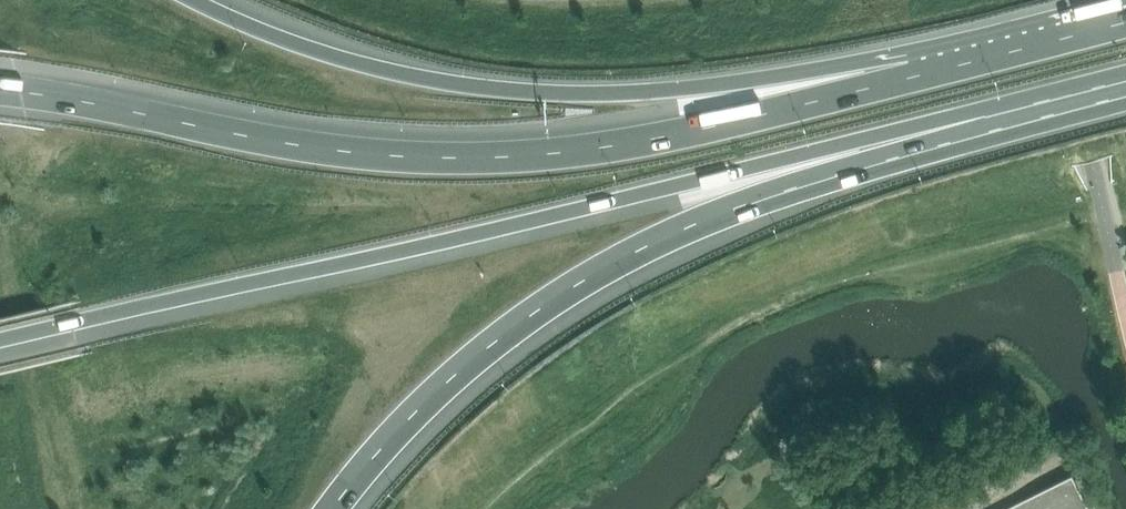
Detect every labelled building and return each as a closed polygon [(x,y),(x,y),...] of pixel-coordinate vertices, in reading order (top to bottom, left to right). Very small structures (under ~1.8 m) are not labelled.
[(1073,475),(1005,508),(1090,508),(1073,475)]
